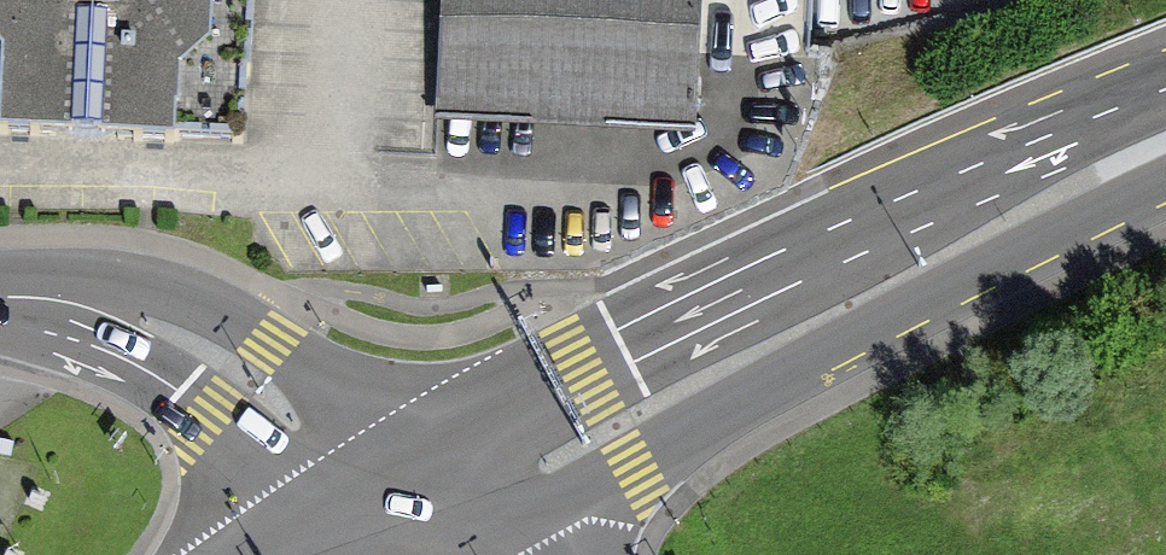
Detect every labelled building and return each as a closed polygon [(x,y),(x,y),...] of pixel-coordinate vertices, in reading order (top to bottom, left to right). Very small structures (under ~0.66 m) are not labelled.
[(282,141),(288,0),(0,0),(0,130),(282,141)] [(456,107),(710,126),(719,0),(461,0),(456,107)]
